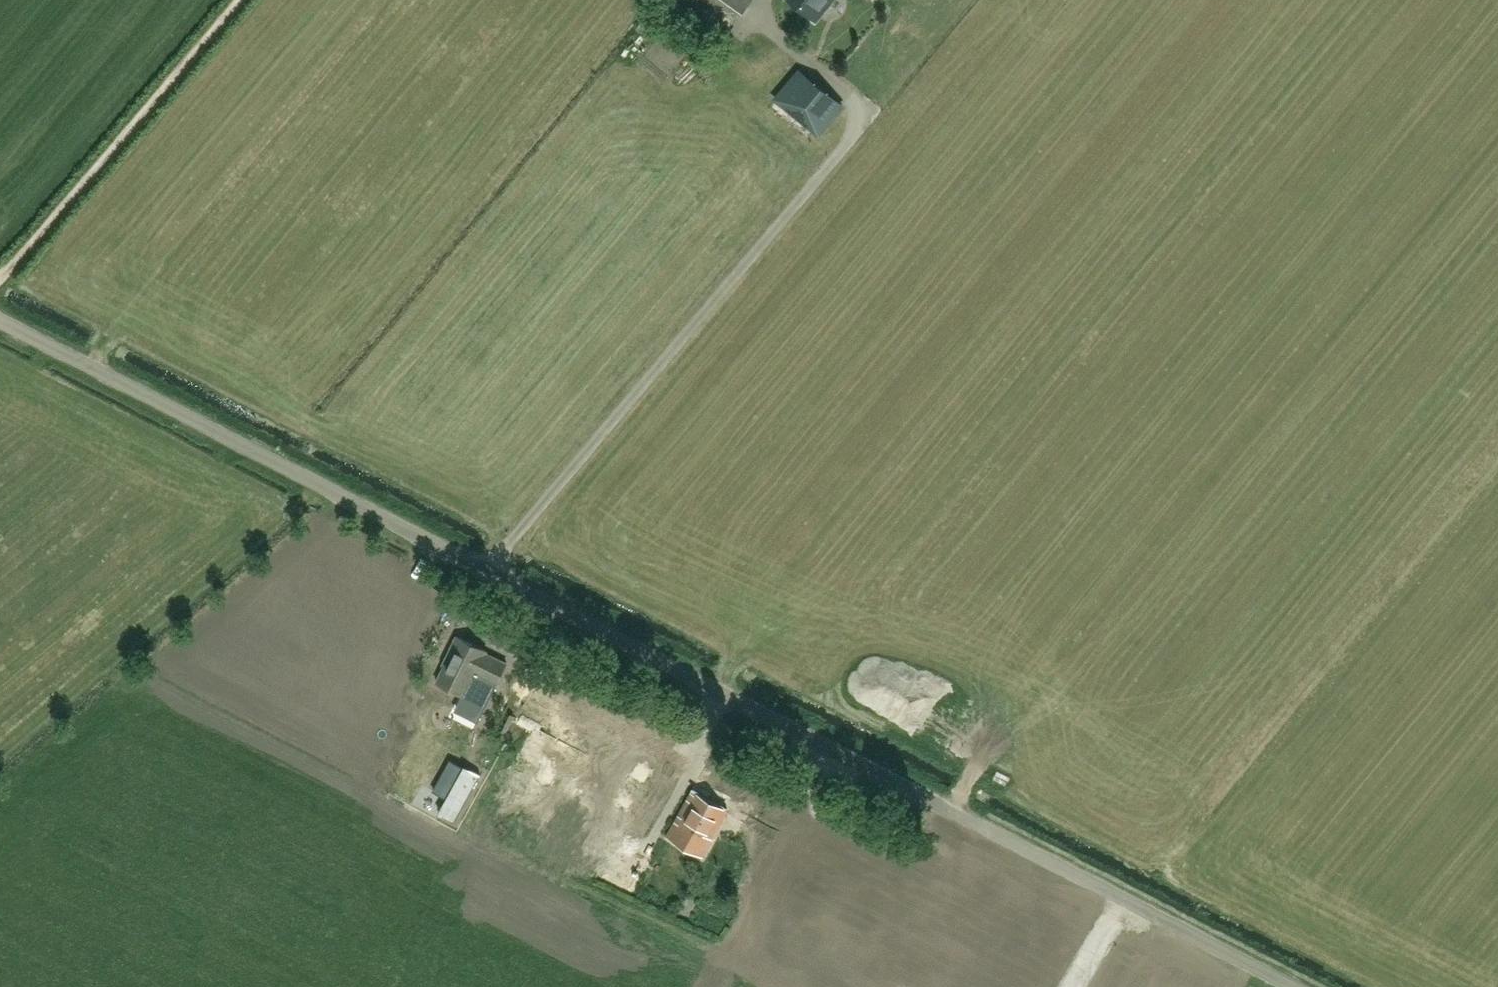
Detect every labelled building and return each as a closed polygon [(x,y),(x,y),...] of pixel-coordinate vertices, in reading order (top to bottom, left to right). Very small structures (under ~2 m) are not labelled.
[(699,11),(729,31),(751,0),(706,0),(699,11)] [(816,21),(834,0),(791,0),(816,21)] [(666,28),(643,50),(683,90),(712,62),(689,39),(683,45),(666,28)] [(816,134),(841,105),(800,70),(775,99),(816,134)] [(498,684),(507,665),(485,654),(486,651),(458,638),(448,659),(450,660),(439,682),(464,695),(475,672),(498,684)] [(631,724),(603,709),(580,751),(608,766),(631,724)] [(462,829),(487,781),(457,766),(440,799),(453,805),(445,820),(462,829)] [(703,857),(728,812),(693,792),(667,837),(703,857)] [(634,834),(626,847),(649,860),(657,847),(634,834)]
